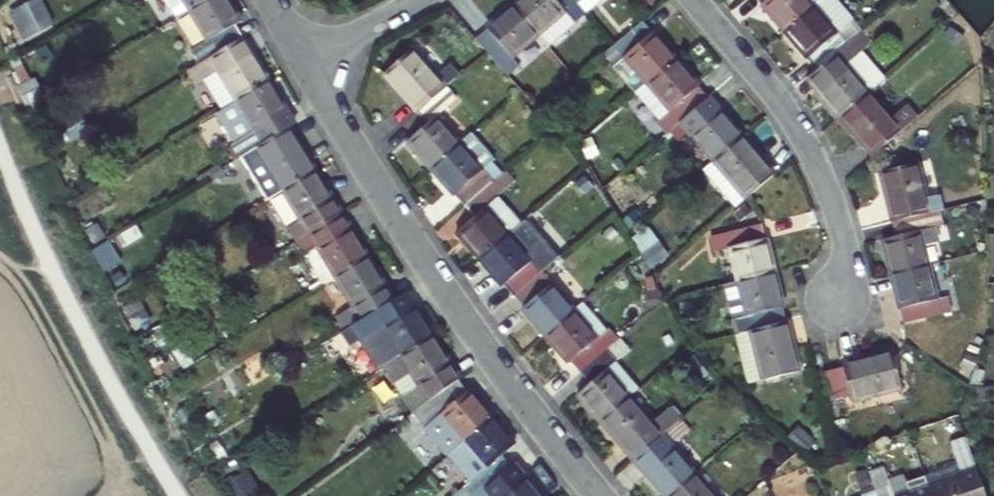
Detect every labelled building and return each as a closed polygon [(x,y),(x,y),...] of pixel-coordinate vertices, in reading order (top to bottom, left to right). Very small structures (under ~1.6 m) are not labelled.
[(26,37),(57,21),(47,0),(30,0),(12,8),(26,37)] [(190,11),(209,0),(183,0),(190,11)] [(227,0),(209,0),(190,11),(208,41),(191,51),(199,64),(243,38),(235,26),(241,23),(227,0)] [(588,13),(577,0),(520,0),(514,5),(540,35),(549,46),(588,13)] [(604,0),(577,0),(588,13),(604,0)] [(785,33),(815,7),(808,0),(757,0),(785,33)] [(831,0),(824,0),(815,7),(837,34),(851,23),(831,0)] [(513,58),(540,35),(514,5),(476,38),(508,76),(520,67),(513,58)] [(861,34),(851,23),(837,34),(815,7),(785,33),(818,71),(861,34)] [(644,21),(604,56),(636,94),(647,84),(677,59),(644,21)] [(870,45),(861,34),(818,71),(808,79),(840,118),(870,93),(848,65),(863,52),(870,45)] [(269,82),(243,38),(199,64),(187,71),(197,86),(205,81),(223,110),(235,102),(269,82)] [(447,89),(456,81),(448,69),(437,78),(413,50),(383,75),(416,115),(447,89)] [(848,65),(870,93),(886,79),(863,52),(848,65)] [(657,122),(667,134),(670,131),(710,97),(677,59),(647,84),(669,111),(657,122)] [(296,125),(269,82),(235,102),(223,110),(216,114),(234,144),(232,145),(240,159),(243,157),(290,129),(296,125)] [(430,169),(461,143),(437,116),(456,99),(447,89),(416,115),(425,126),(408,142),(430,169)] [(840,118),(874,158),(920,119),(910,107),(893,120),(870,93),(840,118)] [(691,135),(713,160),(742,135),(710,97),(670,131),(681,144),(691,135)] [(290,129),(243,157),(250,169),(264,159),(283,192),(316,171),(290,129)] [(455,195),(484,171),(480,166),(491,157),(472,134),(461,143),(430,169),(453,196),(455,195)] [(735,187),(746,200),(775,174),(742,135),(713,160),(702,170),(724,197),(735,187)] [(881,174),(894,224),(931,215),(919,165),(881,174)] [(316,171),(283,192),(301,221),(287,229),(294,242),(341,213),(316,171)] [(493,182),(484,171),(455,195),(465,206),(493,182)] [(480,260),(509,235),(486,207),(516,181),(506,171),(493,182),(465,206),(475,217),(458,233),(480,260)] [(746,200),(735,187),(724,197),(735,209),(746,200)] [(948,211),(931,215),(894,224),(897,237),(883,242),(892,276),(930,267),(926,248),(941,244),(937,229),(951,226),(948,211)] [(294,242),(303,256),(316,248),(335,278),(368,257),(341,213),(294,242)] [(516,297),(543,274),(532,261),(544,250),(523,224),(509,235),(480,260),(503,287),(506,286),(516,297)] [(730,249),(738,281),(777,272),(765,225),(712,237),(715,253),(730,249)] [(303,256),(321,286),(335,278),(316,248),(303,256)] [(335,278),(342,288),(372,263),(368,257),(335,278)] [(372,263),(342,288),(353,307),(335,317),(344,331),(392,302),(385,291),(388,290),(372,263)] [(938,300),(930,267),(892,276),(905,325),(953,313),(950,297),(938,300)] [(746,309),(751,332),(789,323),(777,272),(738,281),(725,285),(732,312),(746,309)] [(575,312),(543,274),(516,297),(526,308),(524,310),(546,337),(575,312)] [(400,358),(434,337),(414,306),(400,315),(392,302),(344,331),(350,341),(366,331),(368,336),(381,327),(400,358)] [(582,373),(608,351),(598,339),(606,332),(584,304),(575,312),(546,337),(568,363),(571,362),(582,373)] [(751,332),(764,382),(802,373),(789,323),(751,332)] [(764,382),(751,332),(736,336),(749,385),(764,382)] [(460,380),(434,337),(400,358),(383,368),(394,385),(411,375),(418,388),(403,398),(413,414),(417,411),(460,380)] [(631,397),(641,389),(618,362),(630,351),(621,340),(608,351),(582,373),(591,384),(578,396),(601,423),(631,397)] [(845,365),(852,403),(902,391),(894,352),(845,365)] [(493,419),(460,380),(417,411),(425,423),(438,415),(463,444),(493,419)] [(674,427),(680,422),(670,408),(653,422),(631,397),(601,423),(633,461),(636,459),(674,427)] [(493,419),(463,444),(447,458),(469,484),(463,489),(469,495),(479,495),(512,468),(502,457),(515,445),(493,419)] [(636,459),(646,471),(644,473),(664,495),(669,495),(696,474),(673,447),(683,438),(674,427),(636,459)] [(966,438),(950,444),(958,465),(926,477),(931,489),(933,495),(987,495),(966,438)] [(479,495),(540,495),(524,477),(521,479),(512,468),(479,495)] [(871,472),(856,478),(861,494),(856,495),(879,495),(877,491),(871,472)] [(696,474),(669,495),(715,495),(696,474)] [(890,487),(877,491),(879,495),(894,495),(890,487)]
